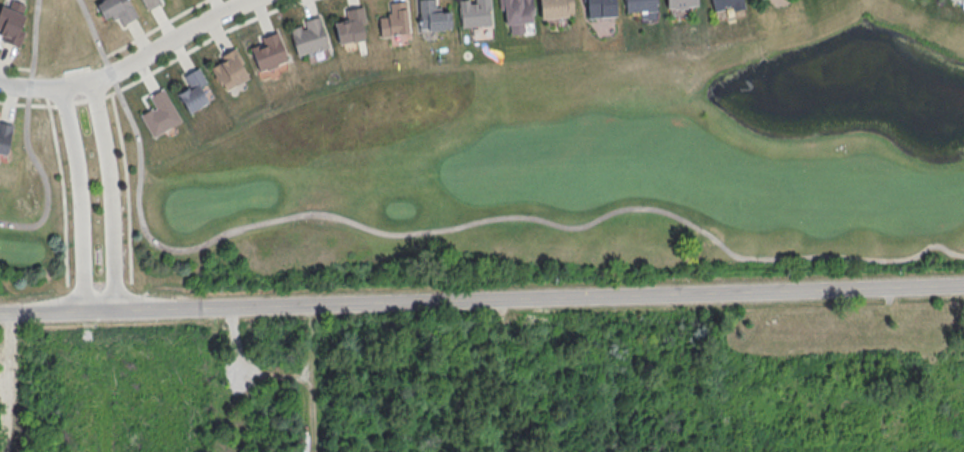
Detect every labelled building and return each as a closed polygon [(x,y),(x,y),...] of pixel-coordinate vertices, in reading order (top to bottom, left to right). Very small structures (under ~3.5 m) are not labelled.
[(96,3),(102,0),(128,0),(137,16),(122,24),(118,17),(113,20),(110,15),(104,18),(96,3)] [(147,9),(160,1),(159,0),(142,0),(147,9)] [(404,0),(408,33),(381,37),(377,3),(404,0)] [(450,28),(448,0),(418,0),(419,30),(450,28)] [(491,25),(489,0),(458,0),(460,27),(491,25)] [(509,35),(506,0),(532,0),(535,32),(509,35)] [(542,20),(539,0),(571,0),(573,16),(542,20)] [(586,17),(584,0),(615,0),(616,14),(586,17)] [(656,9),(655,0),(623,0),(624,12),(656,9)] [(666,8),(666,0),(698,0),(698,5),(666,8)] [(715,14),(711,0),(742,0),(744,6),(715,14)] [(13,44),(0,39),(0,5),(25,14),(13,44)] [(337,44),(368,37),(362,7),(330,14),(337,44)] [(318,16),(328,48),(297,56),(288,24),(318,16)] [(276,31),(287,59),(257,71),(246,43),(276,31)] [(232,50),(248,77),(226,90),(210,62),(232,50)] [(188,113),(214,97),(198,67),(171,83),(188,113)] [(181,121),(152,138),(139,114),(155,107),(149,96),(163,87),(181,121)] [(6,156),(13,124),(0,122),(0,155),(6,156)]
